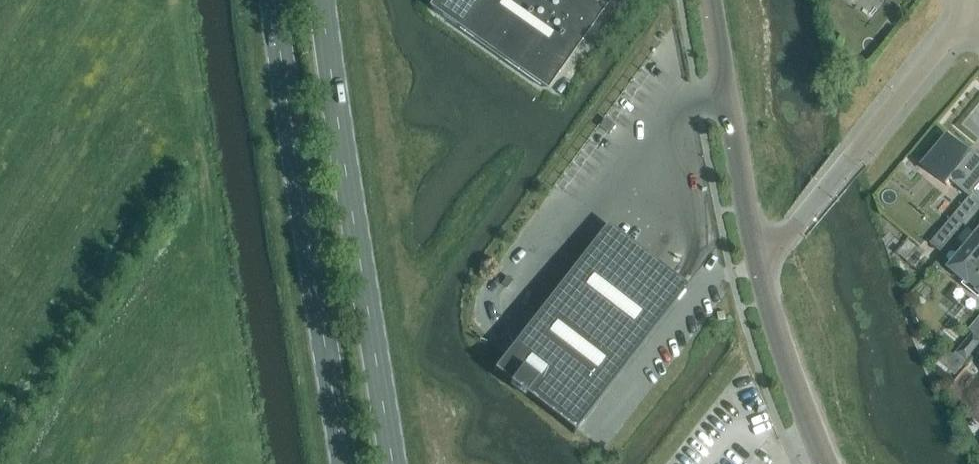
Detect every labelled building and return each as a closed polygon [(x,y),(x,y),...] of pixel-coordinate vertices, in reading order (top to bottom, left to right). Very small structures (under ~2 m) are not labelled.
[(436,12),(541,87),(603,0),(444,0),(436,12)] [(924,167),(947,186),(951,182),(969,197),(971,199),(974,195),(978,189),(978,161),(978,162),(949,138),(924,167)] [(940,231),(951,240),(964,225),(968,227),(978,214),(978,213),(965,202),(954,216),(940,231)] [(688,287),(686,286),(683,290),(605,230),(608,226),(607,225),(493,372),(495,373),(498,368),(576,428),(573,433),(574,434),(688,287)] [(978,228),(962,246),(966,249),(950,268),(966,282),(964,285),(978,298),(978,229),(978,228)] [(957,353),(968,362),(978,348),(978,339),(973,333),(957,353)] [(950,354),(941,364),(957,377),(968,363),(958,354),(955,357),(950,354)]
